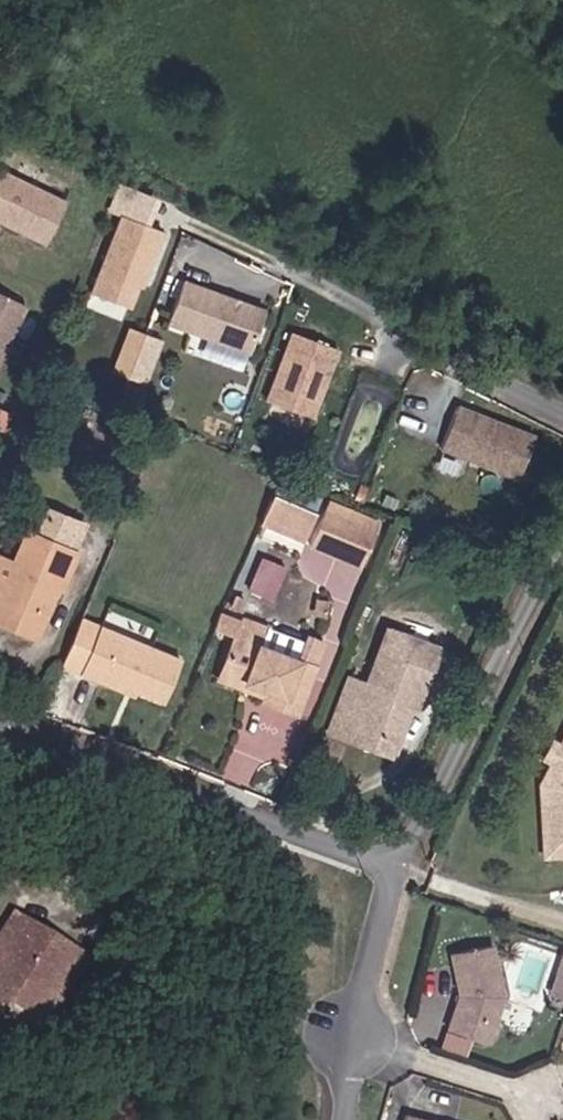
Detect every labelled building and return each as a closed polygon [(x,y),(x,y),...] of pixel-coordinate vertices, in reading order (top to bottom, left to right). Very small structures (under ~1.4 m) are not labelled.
[(63,219),(0,189),(0,237),(45,258),(63,219)] [(166,287),(181,246),(127,226),(102,294),(151,312),(161,285),(166,287)] [(281,319),(207,293),(192,336),(266,362),(281,319)] [(26,318),(0,305),(0,372),(26,318)] [(113,368),(148,379),(163,334),(128,322),(113,368)] [(351,357),(306,341),(281,409),(327,425),(351,357)] [(551,422),(468,393),(456,430),(539,459),(551,422)] [(394,514),(343,494),(330,529),(382,548),(394,514)] [(54,515),(44,542),(80,555),(90,528),(54,515)] [(0,572),(0,621),(10,625),(16,613),(41,624),(56,588),(65,592),(80,555),(44,542),(29,536),(21,557),(13,576),(0,572)] [(295,569),(347,592),(359,566),(307,543),(295,569)] [(0,570),(0,572),(13,576),(21,557),(7,553),(0,570)] [(16,613),(10,625),(45,641),(65,592),(56,588),(41,624),(16,613)] [(237,600),(229,618),(246,626),(234,660),(262,670),(259,676),(301,692),(297,706),(315,713),(331,664),(309,657),(311,649),(277,638),(284,615),(260,606),(259,609),(237,600)] [(76,659),(95,667),(113,674),(115,669),(178,694),(195,652),(94,613),(76,659)] [(373,713),(415,730),(436,673),(442,676),(457,631),(409,613),(387,670),(369,663),(349,721),(367,728),(373,713)] [(318,628),(311,649),(309,657),(331,664),(340,636),(318,628)] [(262,670),(234,660),(227,679),(255,689),(259,676),(262,670)] [(259,676),(255,689),(297,706),(301,692),(259,676)] [(409,744),(415,730),(373,713),(367,728),(409,744)] [(558,726),(530,786),(531,858),(562,857),(562,723),(558,726)] [(26,1046),(36,1025),(22,1018),(52,958),(38,951),(34,959),(12,948),(16,939),(3,932),(0,937),(0,1033),(26,1046)] [(512,1007),(497,954),(456,961),(463,1003),(455,1039),(496,1053),(512,1007)] [(22,1018),(36,1025),(66,965),(52,958),(22,1018)]
